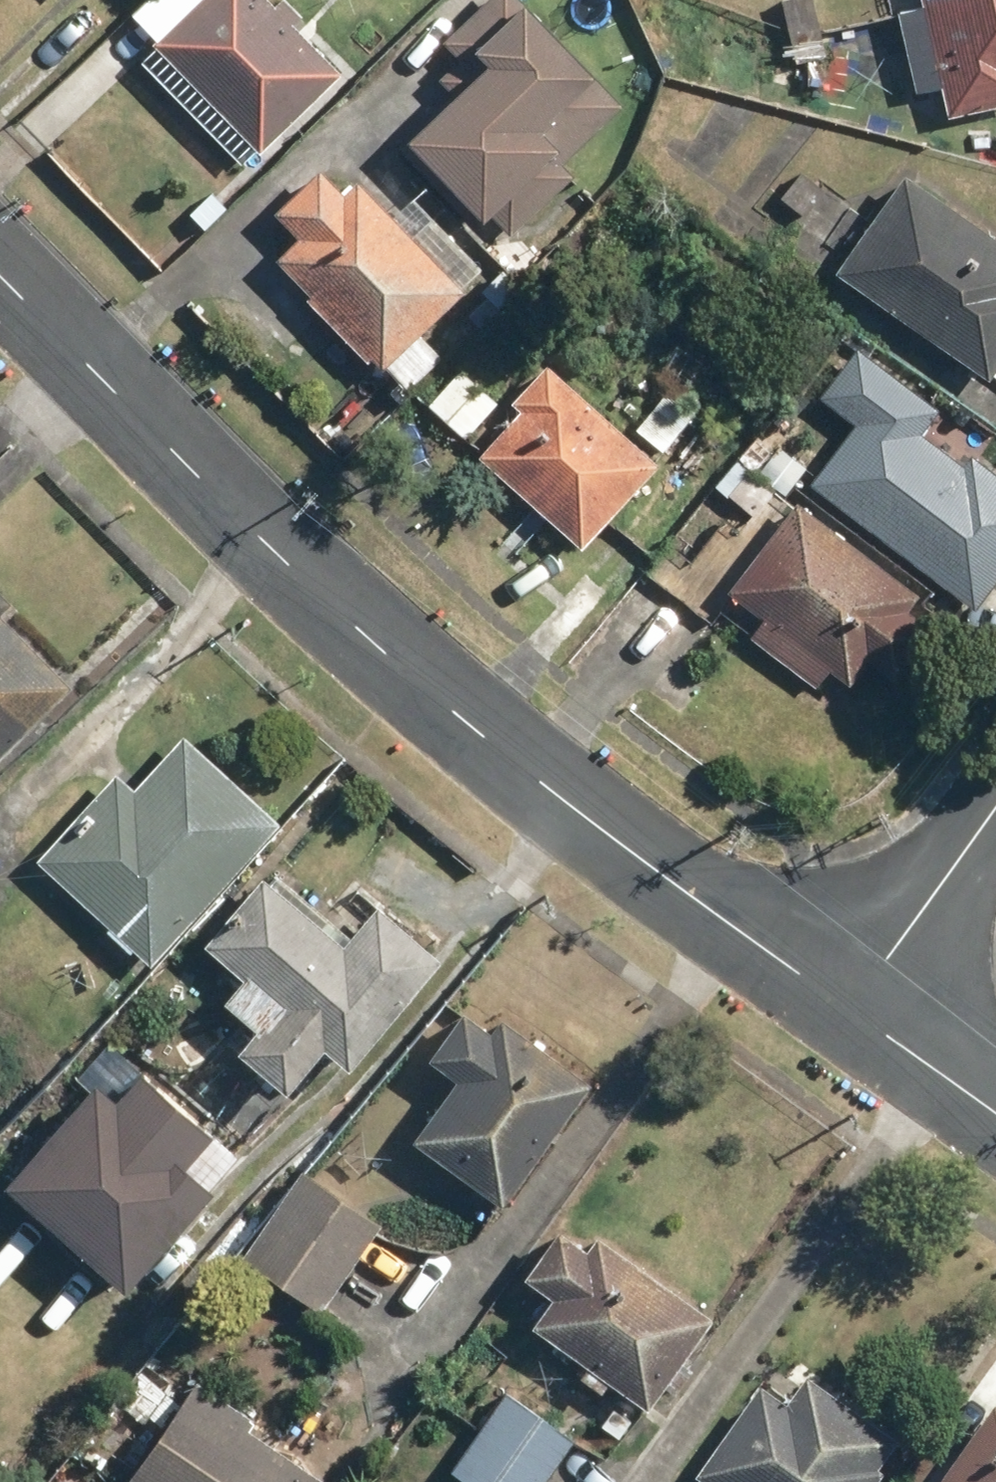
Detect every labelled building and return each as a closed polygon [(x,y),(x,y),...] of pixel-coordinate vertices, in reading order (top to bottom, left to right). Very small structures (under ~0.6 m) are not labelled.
[(143,55),(248,164),(334,84),(253,0),(201,0),(143,55)] [(391,155),(465,235),(482,219),(504,244),(569,183),(552,165),(611,111),(508,0),(483,0),(429,51),(445,68),(425,87),(443,106),(391,155)] [(772,1),(788,73),(822,65),(808,0),(776,0),(772,1)] [(939,124),(995,111),(995,0),(910,0),(939,124)] [(367,383),(377,374),(398,397),(432,366),(410,342),(456,298),(353,191),(338,205),(312,178),(263,226),(289,253),(264,276),(367,383)] [(892,178),(822,283),(976,386),(995,356),(995,247),(892,178)] [(849,350),(809,399),(847,430),(804,482),(963,613),(995,572),(995,493),(961,464),(953,475),(905,436),(924,412),(849,350)] [(458,366),(419,408),(458,444),(497,403),(458,366)] [(640,467),(533,372),(479,432),(490,442),(467,468),(563,554),(640,467)] [(664,382),(623,429),(652,455),(693,408),(664,382)] [(769,494),(728,461),(703,491),(744,525),(769,494)] [(908,604),(781,502),(770,516),(763,510),(701,588),(748,625),(733,644),(801,698),(814,681),(837,699),(861,669),(904,703),(942,656),(896,620),(908,604)] [(52,850),(116,908),(100,925),(136,958),(152,941),(170,957),(293,820),(196,732),(149,784),(128,766),(52,850)] [(365,933),(281,865),(215,946),(253,976),(235,998),(269,1026),(260,1037),(314,1082),(348,1039),(372,1059),(458,954),(392,900),(365,933)] [(514,1009),(503,1025),(473,1004),(436,1058),(465,1078),(421,1141),(513,1205),(605,1073),(514,1009)] [(103,1080),(13,1177),(133,1289),(239,1176),(212,1151),(228,1135),(152,1064),(121,1097),(103,1080)] [(387,1211),(312,1160),(251,1251),(325,1302),(387,1211)] [(608,1220),(598,1234),(573,1216),(537,1265),(563,1283),(542,1312),(600,1353),(587,1370),(608,1385),(620,1367),(658,1395),(724,1304),(608,1220)] [(201,1376),(135,1476),(144,1481),(334,1481),(342,1470),(201,1376)] [(717,1481),(886,1481),(913,1444),(815,1376),(802,1395),(779,1378),(710,1477),(717,1481)] [(519,1379),(456,1468),(475,1481),(545,1481),(584,1426),(519,1379)] [(945,1481),(995,1481),(995,1413),(945,1481)] [(432,1460),(417,1481),(463,1481),(432,1460)]
